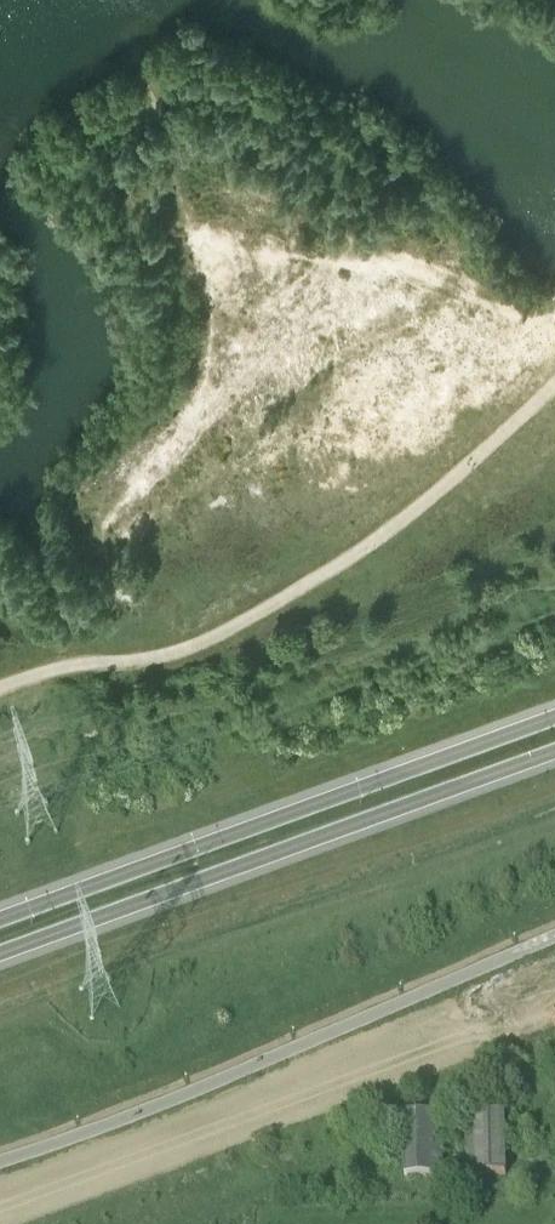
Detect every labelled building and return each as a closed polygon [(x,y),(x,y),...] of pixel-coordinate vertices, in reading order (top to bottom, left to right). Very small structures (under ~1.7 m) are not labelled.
[(505,1115),(466,1116),(467,1177),(506,1176),(505,1115)] [(403,1118),(404,1178),(443,1177),(442,1117),(403,1118)]
